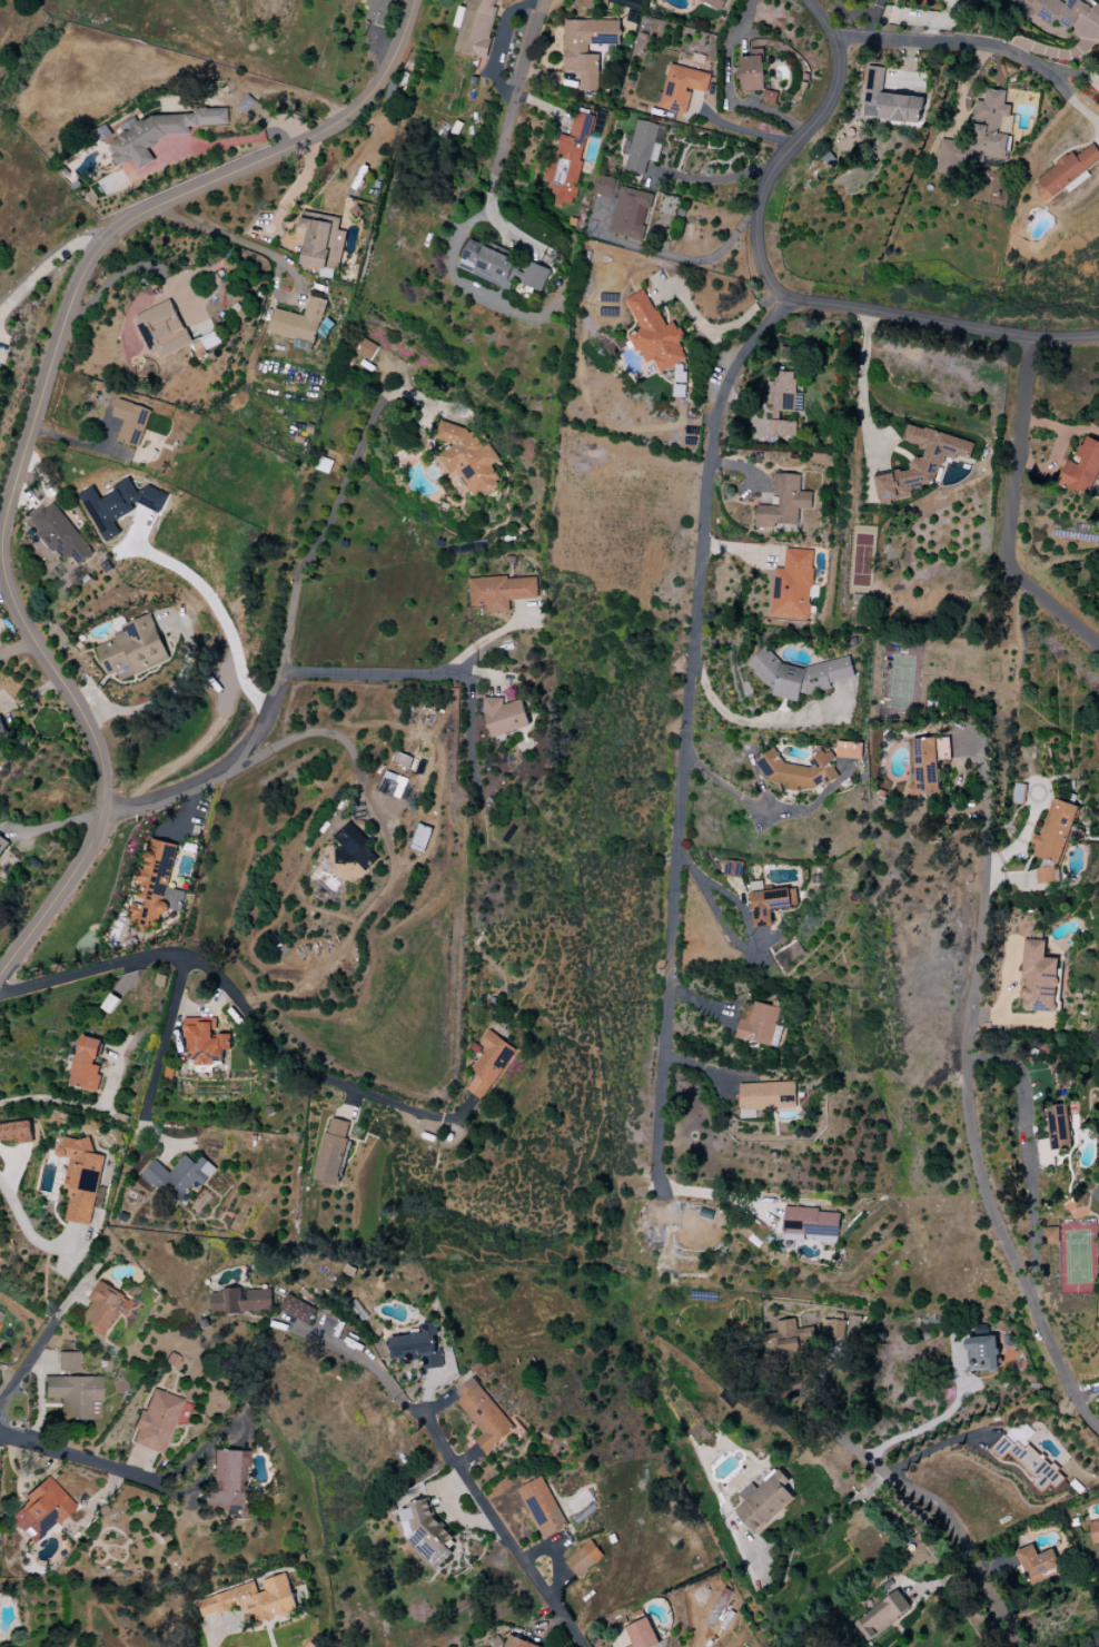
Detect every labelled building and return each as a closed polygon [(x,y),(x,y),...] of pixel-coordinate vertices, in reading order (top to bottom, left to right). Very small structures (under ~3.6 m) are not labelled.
[(363,21),(384,27),(392,0),(369,0),(363,21)] [(485,58),(499,0),(470,0),(468,9),(459,6),(454,27),(460,28),(454,51),(485,58)] [(607,3),(640,10),(642,0),(608,0),(607,3)] [(721,10),(725,0),(699,0),(721,10)] [(1052,29),(1056,22),(1093,45),(1098,36),(1098,5),(1097,4),(1094,9),(1079,0),(1067,0),(1066,3),(1061,0),(1013,0),(1011,3),(1052,29)] [(598,91),(598,54),(587,54),(588,44),(619,44),(619,21),(564,20),(563,71),(579,71),(579,91),(598,91)] [(749,50),(749,57),(739,57),(741,92),(765,90),(763,49),(749,50)] [(712,74),(669,64),(659,108),(686,114),(692,89),(707,93),(712,74)] [(861,118),(921,126),(925,98),(881,92),(884,68),(867,66),(861,118)] [(1005,160),(1008,135),(999,134),(1001,117),(1009,118),(1011,106),(1004,105),(1006,91),(985,88),(983,102),(976,101),(969,156),(1005,160)] [(228,125),(227,108),(198,109),(187,115),(154,116),(145,121),(137,121),(136,118),(121,126),(121,138),(110,144),(116,154),(111,156),(118,167),(133,159),(139,170),(155,161),(148,147),(171,134),(189,134),(188,126),(228,125)] [(592,116),(575,112),(570,136),(557,133),(543,196),(573,203),(592,116)] [(626,172),(644,175),(647,160),(658,162),(665,125),(634,120),(626,172)] [(959,176),(965,143),(942,139),(936,172),(959,176)] [(1090,140),(1036,181),(1040,187),(1035,191),(1043,203),(1098,161),(1098,152),(1090,140)] [(609,233),(641,240),(651,191),(597,179),(593,195),(617,200),(609,233)] [(302,265),(340,270),(346,231),(338,230),(340,217),(309,212),(308,215),(302,215),(300,228),(307,229),(302,265)] [(458,269),(511,289),(514,281),(542,291),(550,269),(527,260),(526,263),(469,241),(458,269)] [(625,298),(639,330),(629,334),(643,364),(654,360),(659,373),(687,361),(678,341),(684,339),(676,321),(663,327),(646,289),(625,298)] [(304,315),(273,309),(268,333),(316,344),(325,300),(308,296),(304,315)] [(156,352),(160,359),(192,344),(171,299),(134,316),(151,354),(156,352)] [(370,361),(378,346),(362,338),(354,352),(370,361)] [(769,436),(796,437),(797,421),(779,420),(780,412),(803,413),(804,394),(794,394),(795,372),(776,371),(775,381),(767,381),(766,404),(770,404),(769,436)] [(123,420),(117,441),(139,448),(150,409),(116,399),(111,417),(123,420)] [(437,456),(450,476),(457,471),(470,492),(485,496),(494,489),(498,477),(490,465),(498,460),(489,446),(480,443),(471,430),(439,422),(435,439),(454,444),(437,456)] [(974,442),(923,428),(922,428),(906,424),(902,441),(925,448),(922,459),(910,460),(907,472),(903,471),(873,476),(877,500),(883,501),(910,497),(913,488),(935,484),(942,460),(961,457),(970,459),(974,442)] [(1084,437),(1075,461),(1067,458),(1057,485),(1089,497),(1098,470),(1098,442),(1084,437)] [(800,474),(774,473),(772,506),(756,505),(755,527),(775,528),(776,523),(797,524),(798,509),(812,510),(812,492),(800,491),(800,474)] [(154,482),(136,492),(128,478),(108,488),(111,494),(100,500),(93,486),(80,493),(105,543),(121,535),(114,521),(136,510),(133,506),(145,500),(152,513),(166,506),(154,482)] [(29,520),(62,563),(71,556),(78,565),(93,554),(53,502),(29,520)] [(772,617),(810,619),(813,550),(785,549),(784,569),(774,568),(772,617)] [(536,575),(469,579),(471,607),(486,606),(487,613),(509,611),(509,600),(537,598),(536,575)] [(170,660),(151,615),(111,631),(114,640),(96,647),(107,674),(116,670),(120,680),(170,660)] [(849,655),(808,666),(805,669),(783,665),(765,646),(746,664),(769,687),(773,688),(772,696),(797,702),(799,693),(809,695),(812,693),(830,688),(831,683),(855,677),(849,655)] [(501,695),(480,701),(491,738),(530,726),(522,699),(504,704),(501,695)] [(911,739),(913,794),(939,793),(938,759),(950,759),(949,738),(911,739)] [(863,743),(836,742),(835,758),(862,759),(863,743)] [(754,761),(769,780),(783,782),(782,790),(795,791),(800,787),(814,789),(820,784),(827,785),(839,776),(831,765),(833,753),(821,752),(810,759),(809,767),(784,764),(773,748),(754,761)] [(402,798),(407,778),(384,772),(379,793),(402,798)] [(1032,856),(1059,865),(1077,806),(1050,798),(1036,845),(1032,856)] [(328,862),(351,884),(377,858),(365,846),(369,842),(349,822),(334,838),(343,847),(328,862)] [(411,849),(426,852),(431,827),(416,824),(411,849)] [(9,842),(0,836),(0,854),(9,842)] [(177,845),(151,839),(143,871),(141,870),(128,924),(153,930),(157,913),(166,916),(168,908),(179,911),(184,892),(166,888),(177,845)] [(1038,885),(1054,882),(1052,866),(1035,869),(1038,885)] [(754,928),(773,925),(771,909),(798,905),(795,887),(750,893),(754,928)] [(1045,941),(1023,940),(1022,976),(1023,976),(1022,1011),(1055,1012),(1057,958),(1044,958),(1045,941)] [(779,1007),(743,1000),(736,1039),(775,1046),(778,1026),(776,1026),(779,1007)] [(215,1018),(184,1019),(184,1038),(189,1038),(190,1064),(223,1064),(222,1049),(230,1049),(229,1034),(216,1034),(215,1018)] [(484,1101),(517,1048),(487,1030),(478,1045),(485,1049),(472,1070),(477,1074),(466,1090),(484,1101)] [(102,1040),(80,1035),(70,1086),(97,1092),(102,1066),(97,1065),(102,1040)] [(739,1083),(740,1110),(796,1109),(795,1082),(739,1083)] [(1070,1149),(1068,1105),(1047,1106),(1049,1150),(1070,1149)] [(338,1185),(350,1122),(327,1118),(314,1180),(338,1185)] [(18,1140),(18,1144),(32,1143),(30,1122),(0,1124),(0,1141),(18,1140)] [(90,1226),(104,1155),(89,1153),(92,1142),(62,1136),(58,1156),(69,1158),(65,1175),(67,1176),(64,1189),(71,1190),(65,1221),(90,1226)] [(170,1173),(153,1160),(141,1175),(177,1203),(195,1181),(202,1187),(216,1169),(202,1157),(196,1164),(185,1155),(170,1173)] [(839,1213),(818,1212),(818,1208),(785,1207),(783,1238),(814,1240),(814,1242),(838,1243),(839,1213)] [(87,1300),(92,1302),(79,1323),(100,1335),(114,1312),(123,1318),(132,1301),(98,1281),(87,1300)] [(271,1290),(241,1291),(240,1289),(210,1291),(211,1314),(272,1311),(271,1290)] [(317,1308),(286,1295),(279,1311),(310,1324),(317,1308)] [(823,1337),(858,1337),(858,1322),(848,1322),(848,1313),(833,1313),(833,1320),(823,1320),(823,1337)] [(816,1350),(814,1327),(797,1329),(796,1319),(777,1320),(778,1333),(766,1334),(768,1354),(816,1350)] [(443,1368),(442,1350),(436,1350),(434,1337),(438,1336),(437,1322),(421,1324),(422,1334),(389,1337),(391,1361),(422,1358),(423,1370),(443,1368)] [(998,1370),(997,1336),(967,1337),(968,1371),(998,1370)] [(77,1353),(58,1353),(58,1371),(77,1372),(77,1353)] [(99,1376),(43,1378),(44,1399),(61,1399),(62,1420),(100,1419),(99,1376)] [(482,1434),(475,1440),(485,1453),(515,1432),(475,1377),(452,1393),(482,1434)] [(162,1455),(182,1400),(152,1389),(144,1413),(139,1411),(133,1429),(136,1431),(131,1444),(162,1455)] [(1007,1454),(1035,1480),(1033,1482),(1043,1492),(1052,1483),(1056,1487),(1064,1479),(1021,1437),(1014,1445),(1004,1435),(990,1449),(1001,1460),(1007,1454)] [(754,1534),(795,1500),(784,1486),(790,1481),(780,1469),(757,1489),(752,1483),(738,1494),(744,1501),(734,1510),(754,1534)] [(518,1487),(540,1540),(566,1529),(544,1476),(518,1487)] [(7,1516),(32,1544),(74,1507),(48,1478),(7,1516)] [(438,1567),(453,1553),(448,1548),(457,1539),(419,1498),(394,1521),(438,1567)] [(1089,1521),(1094,1548),(1098,1547),(1098,1519),(1089,1521)] [(604,1556),(590,1540),(564,1561),(578,1578),(604,1556)] [(196,1599),(201,1618),(248,1606),(252,1624),(297,1612),(286,1573),(261,1580),(264,1591),(257,1593),(254,1583),(196,1599)] [(866,1641),(912,1610),(899,1591),(853,1622),(866,1641)] [(648,1617),(624,1628),(632,1645),(628,1646),(654,1646),(660,1644),(648,1617)] [(542,1646),(508,1635),(504,1646),(542,1646)]
